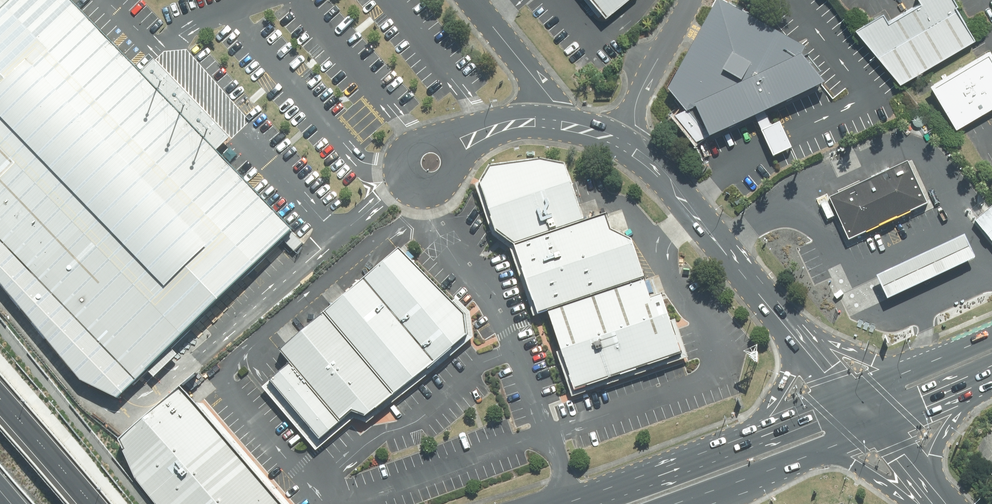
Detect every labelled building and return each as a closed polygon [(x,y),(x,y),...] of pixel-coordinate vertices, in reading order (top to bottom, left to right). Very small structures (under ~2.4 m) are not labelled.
[(141,76),(67,0),(0,0),(0,288),(81,385),(116,401),(131,389),(158,364),(292,233),(216,155),(141,76)] [(613,24),(642,0),(594,0),(613,24)] [(898,86),(966,41),(947,0),(915,0),(919,5),(886,25),(881,17),(851,34),(898,86)] [(772,161),(794,152),(781,122),(773,126),(767,114),(824,88),(803,60),(807,52),(779,36),(718,2),(699,34),(667,90),(687,115),(695,112),(709,139),(710,140),(753,120),(772,161)] [(928,87),(952,129),(991,107),(991,56),(990,52),(928,87)] [(154,63),(141,76),(216,155),(230,142),(154,63)] [(580,210),(566,166),(540,162),(489,169),(480,186),(496,234),(515,248),(585,224),(580,210)] [(831,200),(851,243),(927,209),(907,166),(831,200)] [(974,223),(991,243),(991,207),(974,223)] [(585,224),(515,248),(526,282),(538,317),(548,313),(645,281),(633,246),(631,241),(612,232),(607,217),(585,224)] [(963,238),(877,279),(888,302),(974,262),(963,238)] [(401,251),(364,282),(434,365),(467,338),(464,317),(401,251)] [(557,355),(571,395),(682,358),(662,296),(652,300),(648,290),(645,281),(548,313),(561,353),(557,355)] [(324,316),(394,397),(434,365),(364,282),(339,303),(324,316)] [(289,367),(339,425),(351,415),(365,420),(394,397),(324,316),(295,340),(278,354),(289,367)] [(313,448),(339,425),(289,367),(264,388),(313,448)] [(153,503),(279,503),(191,403),(186,398),(181,392),(120,445),(137,483),(153,503)]
